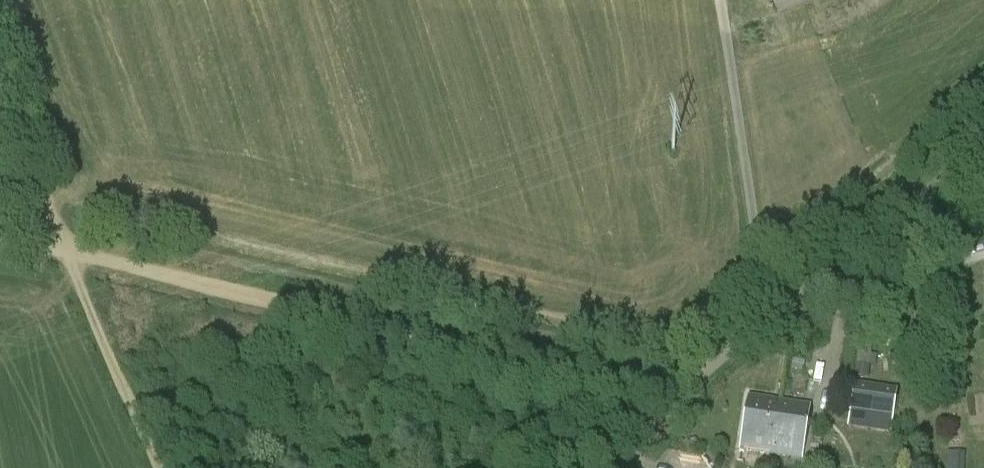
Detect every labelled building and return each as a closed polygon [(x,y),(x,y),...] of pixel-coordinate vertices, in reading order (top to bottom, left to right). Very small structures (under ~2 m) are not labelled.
[(865,354),(865,367),(878,367),(878,354),(865,354)] [(891,423),(896,393),(854,386),(849,416),(891,423)] [(775,456),(780,405),(748,400),(740,450),(775,456)] [(809,410),(780,405),(775,456),(801,460),(809,410)] [(948,452),(947,467),(964,467),(965,453),(948,452)]
